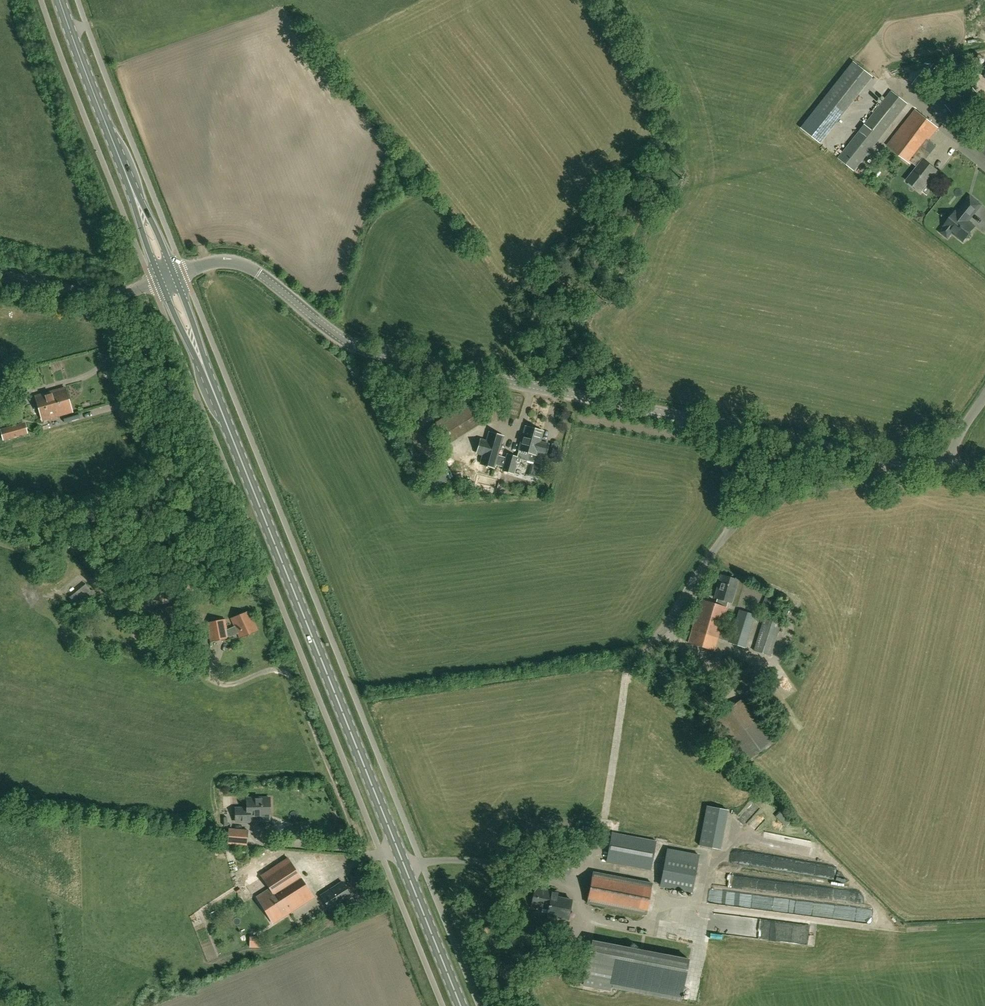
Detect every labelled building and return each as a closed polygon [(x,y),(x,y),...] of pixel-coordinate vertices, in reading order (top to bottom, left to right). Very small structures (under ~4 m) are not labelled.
[(854,171),(906,104),(891,92),(838,159),(854,171)] [(835,125),(816,110),(800,129),(819,144),(835,125)] [(920,192),(937,171),(924,161),(928,156),(921,150),(937,128),(914,110),(887,146),(910,163),(911,162),(917,167),(907,181),(920,192)] [(976,148),(984,155),(984,137),(976,148)] [(940,231),(946,236),(950,231),(963,241),(965,238),(967,238),(971,234),(970,231),(974,227),(967,221),(980,205),(970,197),(957,213),(955,212),(940,231)] [(606,369),(607,363),(599,361),(598,368),(606,369)] [(547,378),(549,368),(541,366),(539,376),(538,378),(546,380),(547,378)] [(42,420),(72,411),(65,388),(36,396),(42,420)] [(17,389),(10,391),(11,398),(19,396),(17,389)] [(431,428),(422,433),(428,444),(437,438),(443,447),(478,425),(466,404),(430,426),(431,428)] [(0,429),(3,441),(28,434),(25,422),(0,429)] [(519,450),(536,455),(537,452),(545,454),(548,445),(539,442),(542,431),(526,427),(519,450)] [(482,456),(479,464),(494,468),(494,464),(504,467),(503,470),(513,473),(517,458),(507,455),(507,458),(497,455),(502,436),(488,432),(486,440),(481,439),(477,454),(482,456)] [(745,647),(755,615),(740,610),(732,634),(720,631),(727,608),(726,608),(728,601),(731,602),(738,580),(721,575),(715,598),(721,599),(719,605),(701,600),(688,643),(715,651),(718,637),(730,641),(729,642),(745,647)] [(769,611),(777,593),(769,590),(761,608),(769,611)] [(240,639),(258,631),(249,611),(232,619),(235,627),(228,631),(226,620),(209,623),(211,642),(229,639),(233,637),(233,635),(238,633),(240,639)] [(770,655),(780,623),(764,617),(754,650),(770,655)] [(796,658),(799,651),(792,649),(790,656),(796,658)] [(749,664),(729,681),(738,691),(750,680),(749,679),(757,673),(749,664)] [(794,691),(784,673),(775,678),(784,696),(794,691)] [(262,812),(270,812),(270,797),(247,798),(247,808),(236,808),(236,821),(250,821),(250,816),(262,815),(262,812)] [(728,810),(706,805),(699,845),(720,850),(728,810)] [(744,821),(758,811),(754,806),(741,815),(744,821)] [(246,844),(248,829),(230,828),(229,843),(246,844)] [(650,870),(656,841),(611,833),(606,862),(650,870)] [(781,853),(829,861),(830,854),(821,853),(822,844),(789,838),(788,843),(783,843),(781,853)] [(692,891),(699,854),(667,849),(660,885),(692,891)] [(273,923),(313,896),(288,857),(261,875),(270,888),(257,896),(273,923)] [(116,862),(116,873),(134,873),(134,862),(116,862)] [(646,914),(652,883),(593,872),(587,903),(646,914)] [(331,910),(352,896),(342,881),(321,895),(331,910)] [(553,916),(557,897),(558,891),(535,887),(531,905),(542,907),(542,912),(548,913),(547,915),(553,916)] [(858,899),(857,891),(849,891),(849,899),(858,899)] [(557,897),(553,916),(568,918),(572,899),(557,897)] [(808,917),(852,922),(854,910),(810,905),(808,917)] [(610,990),(611,985),(681,999),(688,959),(592,941),(584,985),(610,990)]
